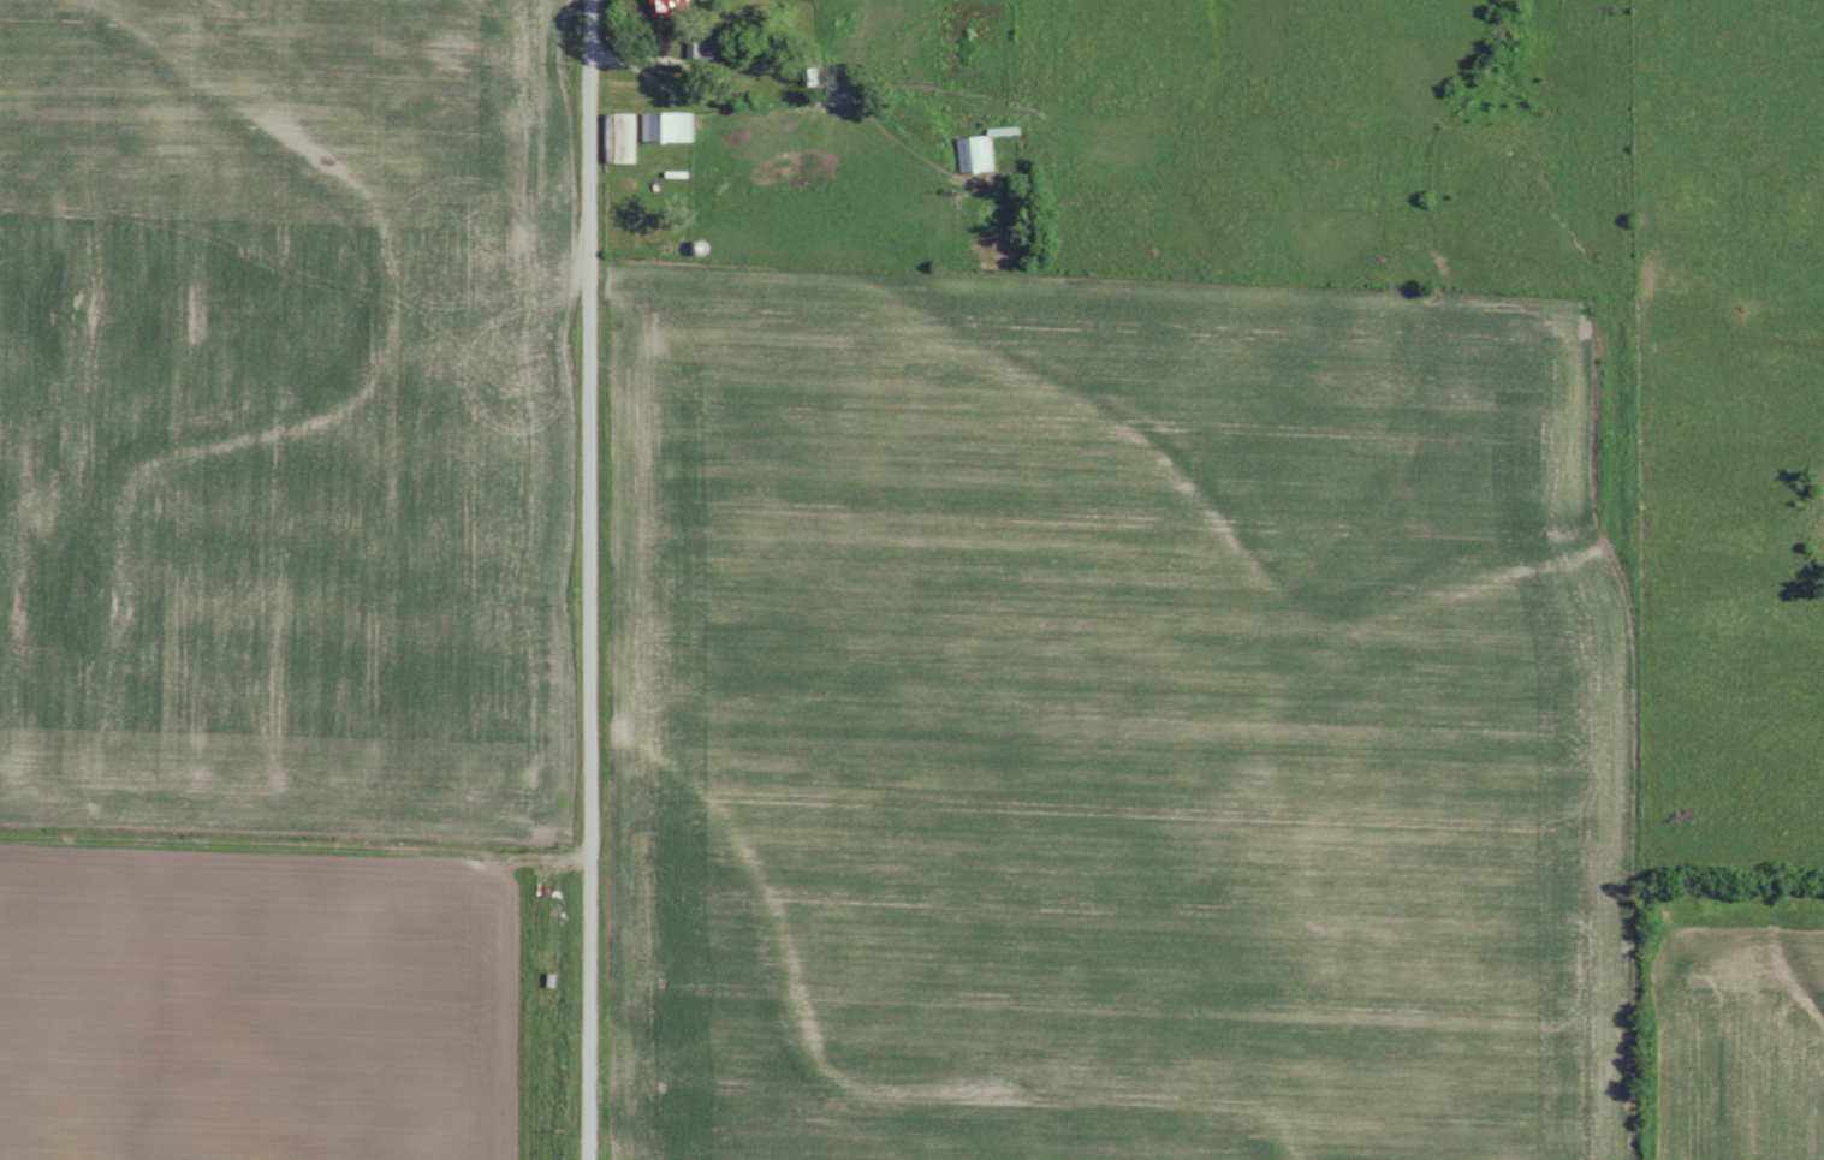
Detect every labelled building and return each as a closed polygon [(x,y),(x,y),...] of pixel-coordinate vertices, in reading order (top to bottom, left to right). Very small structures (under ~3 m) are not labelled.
[(650,139),(701,139),(700,111),(650,112),(650,139)] [(608,113),(608,162),(640,162),(640,113),(608,113)] [(959,172),(992,170),(990,135),(957,137),(959,172)]
